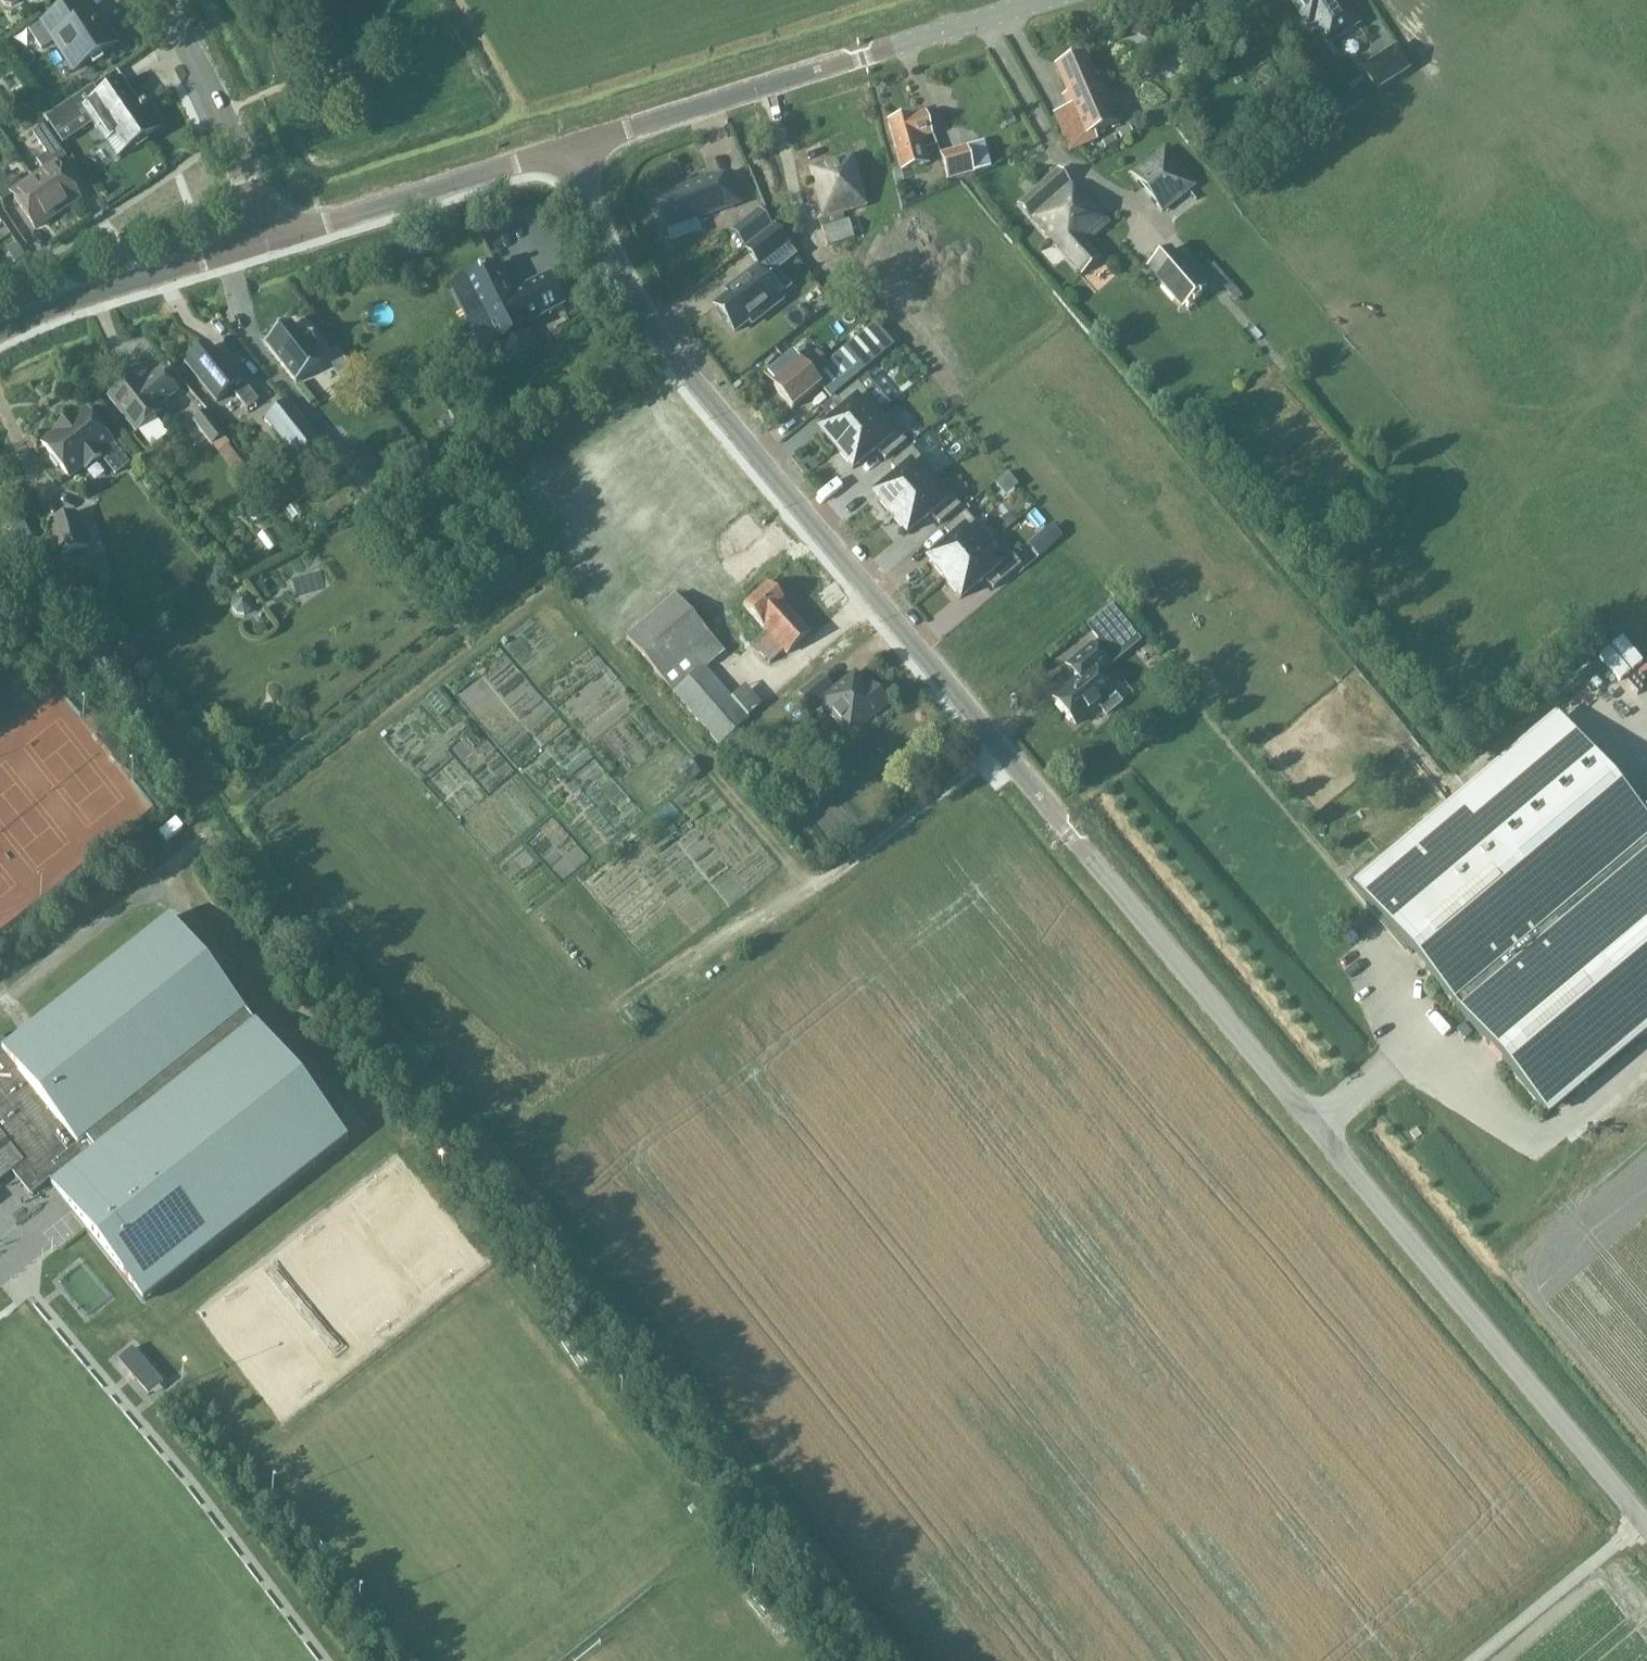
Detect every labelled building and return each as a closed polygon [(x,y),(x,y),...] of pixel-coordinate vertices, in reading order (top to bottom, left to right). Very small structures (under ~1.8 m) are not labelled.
[(31,32),(42,49),(55,41),(59,38),(80,68),(119,42),(105,21),(98,26),(81,0),(78,0),(43,23),(31,32)] [(1308,24),(1313,21),(1328,44),(1358,25),(1343,2),(1346,0),(1293,0),(1308,24)] [(1137,18),(1133,29),(1150,35),(1154,24),(1137,18)] [(1395,48),(1364,68),(1377,89),(1408,69),(1395,48)] [(1094,132),(1119,122),(1099,76),(1092,79),(1082,55),(1056,66),(1068,94),(1063,97),(1067,108),(1052,114),(1069,153),(1098,141),(1094,132)] [(92,72),(80,80),(86,89),(98,81),(92,72)] [(124,80),(83,108),(97,129),(101,126),(110,139),(106,142),(117,158),(164,125),(150,104),(146,107),(144,105),(143,106),(124,80)] [(70,101),(45,118),(56,134),(81,117),(70,101)] [(929,164),(922,139),(931,137),(924,114),(912,117),(912,116),(888,123),(902,171),(929,164)] [(1199,144),(1209,138),(1199,120),(1188,126),(1199,144)] [(43,148),(54,140),(44,126),(33,134),(43,148)] [(1129,127),(1118,134),(1121,139),(1132,132),(1129,127)] [(847,156),(840,133),(814,140),(814,143),(782,152),(792,187),(850,171),(852,182),(870,178),(863,152),(847,156)] [(1102,142),(1106,148),(1117,141),(1114,135),(1102,142)] [(1163,209),(1193,185),(1164,147),(1133,172),(1163,209)] [(965,149),(941,155),(948,181),(972,175),(965,149)] [(56,214),(78,199),(48,154),(37,161),(44,172),(33,179),(56,214)] [(1087,241),(1109,223),(1082,192),(1079,194),(1056,168),(1017,203),(1081,276),(1101,258),(1087,241)] [(678,194),(655,202),(666,232),(740,205),(729,174),(715,179),(715,176),(714,175),(697,181),(697,182),(699,186),(678,194)] [(12,178),(5,182),(0,175),(0,199),(2,202),(12,195),(35,228),(56,214),(33,179),(22,186),(17,178),(12,178)] [(759,211),(732,232),(744,248),(771,227),(759,211)] [(846,222),(820,224),(821,241),(847,240),(846,222)] [(743,284),(714,306),(717,309),(716,314),(722,321),(727,322),(734,332),(749,320),(752,324),(780,302),(777,298),(790,288),(776,271),(795,256),(773,228),(746,249),(759,266),(741,280),(743,284)] [(17,244),(7,251),(16,264),(25,258),(17,244)] [(1206,289),(1171,248),(1148,269),(1183,309),(1206,289)] [(526,323),(563,304),(548,275),(511,294),(496,263),(464,280),(496,344),(528,327),(526,323)] [(305,332),(300,336),(291,324),(265,344),(296,383),(321,363),(313,353),(318,349),(305,332)] [(826,364),(817,353),(802,366),(801,364),(800,365),(792,355),(792,354),(764,375),(765,377),(766,376),(775,386),(774,387),(792,409),(819,386),(831,401),(894,348),(874,324),(826,364)] [(187,365),(216,402),(231,390),(247,410),(258,401),(242,381),(239,384),(210,346),(187,365)] [(159,406),(177,393),(160,370),(140,385),(135,377),(109,397),(136,433),(163,412),(159,406)] [(458,371),(452,382),(460,387),(466,376),(458,371)] [(821,431),(837,450),(882,413),(857,383),(836,401),(845,411),(821,431)] [(266,418),(299,459),(319,443),(286,402),(266,418)] [(56,434),(43,443),(70,478),(83,469),(84,470),(101,457),(115,475),(128,465),(86,409),(74,418),(72,416),(54,431),(56,434)] [(192,421),(211,445),(224,435),(206,411),(192,421)] [(882,413),(837,450),(852,469),(876,449),(885,460),(906,442),(882,413)] [(153,424),(140,436),(174,473),(187,461),(153,424)] [(218,440),(209,448),(226,468),(236,460),(218,440)] [(926,486),(926,487),(936,478),(911,448),(890,466),(899,476),(875,496),(891,515),(926,486)] [(940,504),(926,487),(926,486),(891,515),(906,534),(930,514),(939,525),(960,507),(950,495),(940,504)] [(253,496),(240,506),(249,519),(263,509),(253,496)] [(86,548),(76,513),(52,521),(62,555),(86,548)] [(929,561),(945,580),(980,551),(990,543),(965,513),(944,530),(953,541),(929,561)] [(32,535),(22,516),(8,524),(18,543),(32,535)] [(1053,527),(1043,536),(1052,546),(1062,538),(1053,527)] [(980,551),(945,580),(960,599),(984,579),(993,589),(1021,566),(1011,554),(994,568),(980,551)] [(782,657),(810,632),(767,584),(743,605),(765,631),(751,644),(769,664),(780,654),(782,657)] [(745,685),(731,697),(707,667),(725,651),(675,594),(626,637),(720,746),(750,720),(748,717),(762,704),(745,685)] [(233,601),(232,609),(237,615),(245,616),(251,611),(252,603),(247,597),(239,596),(233,601)] [(1109,665),(1101,655),(1132,629),(1111,605),(1085,626),(1097,641),(1067,665),(1078,679),(1054,699),(1075,724),(1096,706),(1106,717),(1123,704),(1098,674),(1109,665)] [(964,641),(954,646),(966,667),(975,662),(964,641)] [(848,738),(888,705),(870,682),(867,684),(855,670),(833,688),(821,674),(797,694),(809,709),(818,702),(848,738)] [(1353,885),(1544,1112),(1645,1027),(1646,1025),(1646,823),(1556,714),(1454,800),(1353,885)] [(808,722),(796,731),(805,743),(817,733),(808,722)] [(698,772),(688,761),(677,770),(687,781),(698,772)] [(1426,775),(1404,789),(1415,806),(1437,793),(1426,775)] [(1355,831),(1376,857),(1400,837),(1379,811),(1355,831)] [(169,917),(9,1044),(4,1039),(0,1039),(0,1067),(4,1072),(0,1075),(0,1178),(10,1170),(22,1161),(36,1179),(244,1013),(169,917)] [(22,1161),(10,1170),(30,1195),(49,1180),(53,1183),(50,1186),(70,1211),(84,1228),(89,1235),(143,1302),(347,1140),(255,1024),(253,1025),(244,1013),(36,1179),(22,1161)] [(133,1349),(118,1362),(135,1382),(150,1370),(133,1349)]
